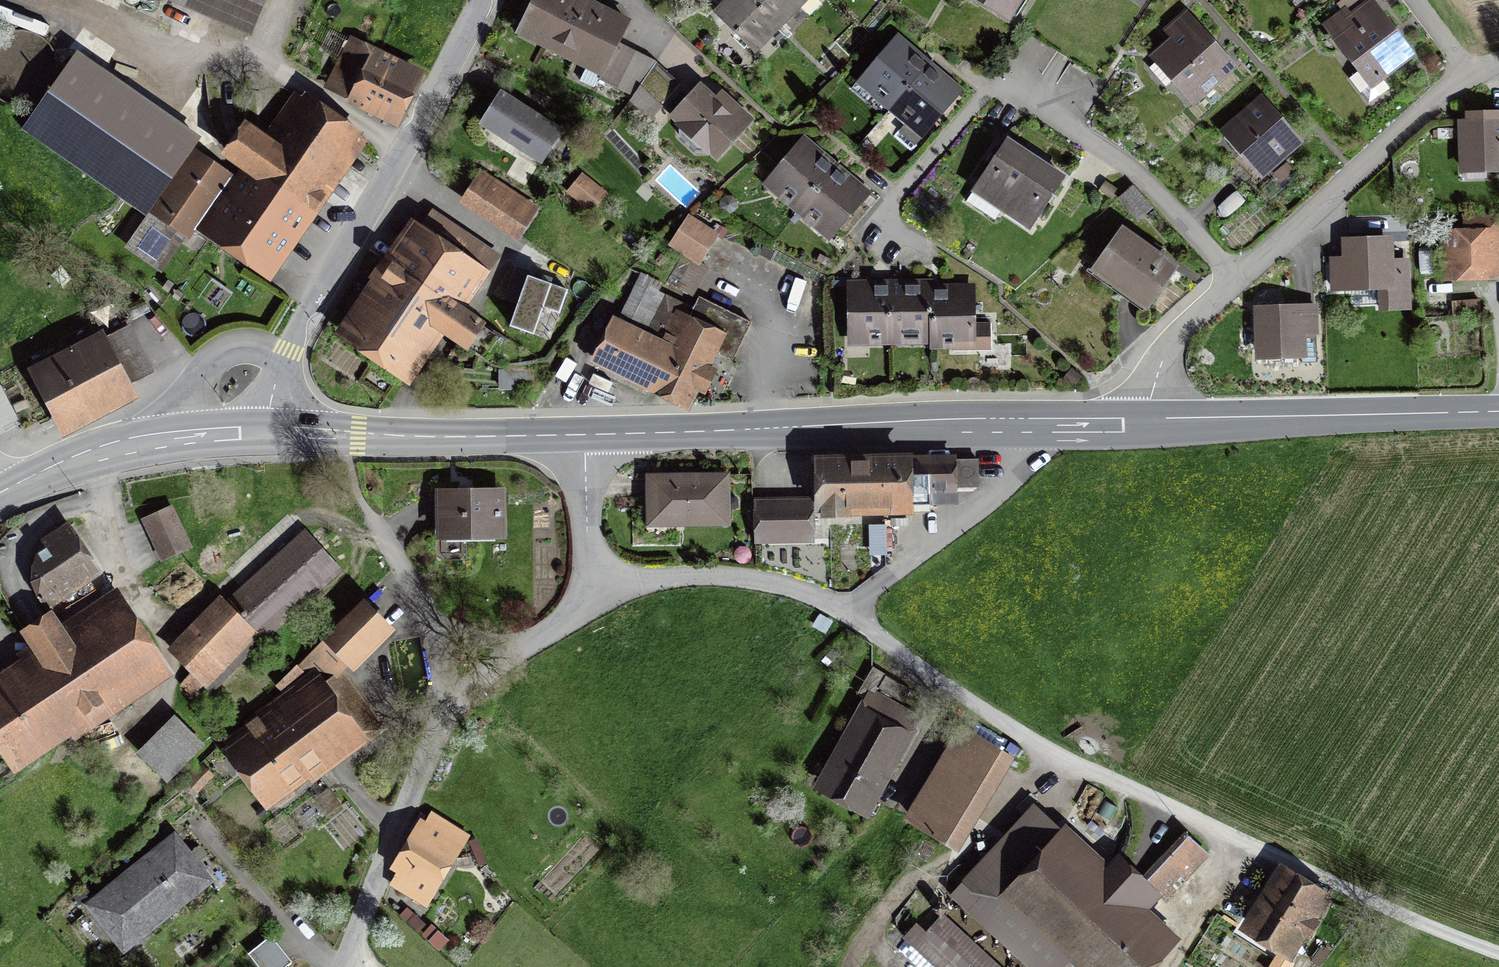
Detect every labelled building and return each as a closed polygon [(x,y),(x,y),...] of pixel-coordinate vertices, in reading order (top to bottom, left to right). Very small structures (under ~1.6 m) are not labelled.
[(247,40),(264,0),(156,0),(247,40)] [(549,38),(567,0),(533,0),(521,24),(549,38)] [(578,51),(598,9),(580,0),(567,0),(549,38),(578,51)] [(776,30),(746,0),(725,0),(712,13),(754,53),(776,30)] [(799,6),(793,0),(746,0),(776,30),(799,6)] [(1010,27),(1027,0),(967,0),(1010,27)] [(1295,12),(1311,0),(1287,0),(1295,12)] [(1366,0),(1347,0),(1336,9),(1340,15),(1345,10),(1350,17),(1368,3),(1366,0)] [(1340,15),(1320,29),(1368,93),(1412,60),(1368,3),(1350,17),(1345,10),(1340,15)] [(629,24),(598,9),(578,51),(591,58),(582,76),(600,84),(618,48),(629,24)] [(1148,60),(1191,110),(1236,72),(1186,15),(1163,35),(1169,42),(1148,60)] [(425,74),(351,36),(323,91),(397,128),(425,74)] [(861,82),(891,108),(929,65),(899,39),(861,82)] [(631,101),(656,63),(618,48),(600,84),(631,101)] [(77,53),(22,132),(146,219),(149,214),(194,149),(201,139),(77,53)] [(678,83),(656,63),(631,101),(653,115),(678,83)] [(961,93),(929,65),(891,108),(923,136),(961,93)] [(695,88),(666,120),(715,164),(751,124),(718,95),(711,103),(695,88)] [(368,140),(296,91),(265,137),(244,122),(221,154),(239,168),(234,174),(195,230),(271,282),(368,140)] [(499,97),(477,131),(540,170),(561,136),(499,97)] [(1261,98),(1218,136),(1259,183),(1303,146),(1261,98)] [(1456,126),(1458,177),(1498,176),(1498,125),(1456,126)] [(769,183),(798,207),(834,165),(805,140),(769,183)] [(997,220),(1007,204),(1034,162),(1004,142),(967,200),(997,220)] [(149,214),(187,241),(195,230),(234,174),(194,149),(149,214)] [(1062,180),(1034,162),(1007,204),(1035,222),(1062,180)] [(866,192),(834,165),(798,207),(830,234),(866,192)] [(482,171),(460,206),(517,243),(539,208),(482,171)] [(583,177),(568,196),(591,216),(607,197),(583,177)] [(420,227),(411,221),(333,336),(409,388),(443,337),(467,353),(486,325),(465,310),(501,257),(431,210),(420,227)] [(687,218),(671,244),(685,252),(699,260),(715,234),(687,218)] [(1439,233),(1439,271),(1452,271),(1452,286),(1498,286),(1498,218),(1460,218),(1460,233),(1439,233)] [(152,224),(135,250),(157,265),(174,239),(152,224)] [(1119,231),(1087,274),(1143,315),(1174,272),(1119,231)] [(1392,241),(1341,242),(1341,263),(1329,264),(1330,298),(1376,297),(1376,316),(1412,315),(1411,262),(1393,262),(1392,241)] [(699,260),(685,252),(669,277),(690,290),(705,264),(699,260)] [(570,288),(526,273),(508,326),(532,334),(540,309),(560,316),(570,288)] [(691,409),(717,357),(733,364),(752,325),(697,299),(690,311),(658,295),(662,287),(641,278),(619,323),(613,320),(593,359),(691,409)] [(935,284),(891,285),(892,348),(935,348),(935,289),(935,284)] [(848,349),(892,348),(891,285),(847,285),(848,349)] [(974,326),(974,289),(935,289),(935,348),(935,355),(993,354),(992,326),(974,326)] [(1480,300),(1452,301),(1452,318),(1481,317),(1480,300)] [(1318,310),(1253,312),(1255,365),(1307,363),(1306,342),(1319,341),(1318,310)] [(75,361),(42,378),(63,420),(125,388),(124,385),(151,371),(131,332),(130,332),(126,326),(112,333),(115,340),(104,346),(100,337),(71,352),(75,361)] [(533,370),(502,370),(502,388),(533,388),(533,370)] [(905,462),(812,465),(813,504),(814,520),(906,518),(929,518),(929,500),(956,500),(956,494),(956,467),(955,461),(905,462)] [(980,494),(980,467),(956,467),(956,494),(980,494)] [(727,480),(644,480),(644,531),(727,532),(727,480)] [(506,493),(437,493),(437,543),(506,543),(506,493)] [(813,504),(755,505),(755,551),(814,550),(814,520),(813,504)] [(190,548),(171,505),(140,519),(159,561),(190,548)] [(89,569),(65,528),(37,543),(24,569),(30,583),(41,603),(89,569)] [(886,531),(870,531),(870,559),(886,559),(886,531)] [(306,536),(234,597),(231,594),(168,655),(204,690),(259,634),(260,634),(334,566),(306,536)] [(117,599),(63,635),(52,617),(20,638),(32,658),(0,679),(0,742),(14,764),(162,666),(117,599)] [(391,635),(362,606),(320,647),(349,676),(391,635)] [(264,817),(366,746),(384,733),(344,676),(326,689),(315,674),(239,727),(246,737),(221,755),(264,817)] [(811,773),(866,805),(917,719),(862,686),(811,773)] [(955,716),(895,811),(949,845),(1009,750),(955,716)] [(174,717),(134,756),(164,788),(205,748),(174,717)] [(1072,966),(1129,966),(1169,925),(1140,897),(1152,884),(1129,862),(1104,838),(1090,853),(1026,792),(939,882),(1028,966),(1052,966),(1061,957),(1072,966)] [(391,887),(431,911),(472,843),(432,818),(427,827),(421,823),(391,873),(397,876),(391,887)] [(1198,845),(1171,819),(1129,862),(1152,884),(1157,888),(1198,845)] [(175,837),(83,909),(121,957),(213,885),(175,837)] [(1286,966),(1288,966),(1328,901),(1275,870),(1235,936),(1286,966)] [(940,966),(1009,966),(933,900),(916,919),(907,910),(894,925),(940,966)] [(258,966),(284,966),(292,961),(272,936),(248,955),(258,966)]
